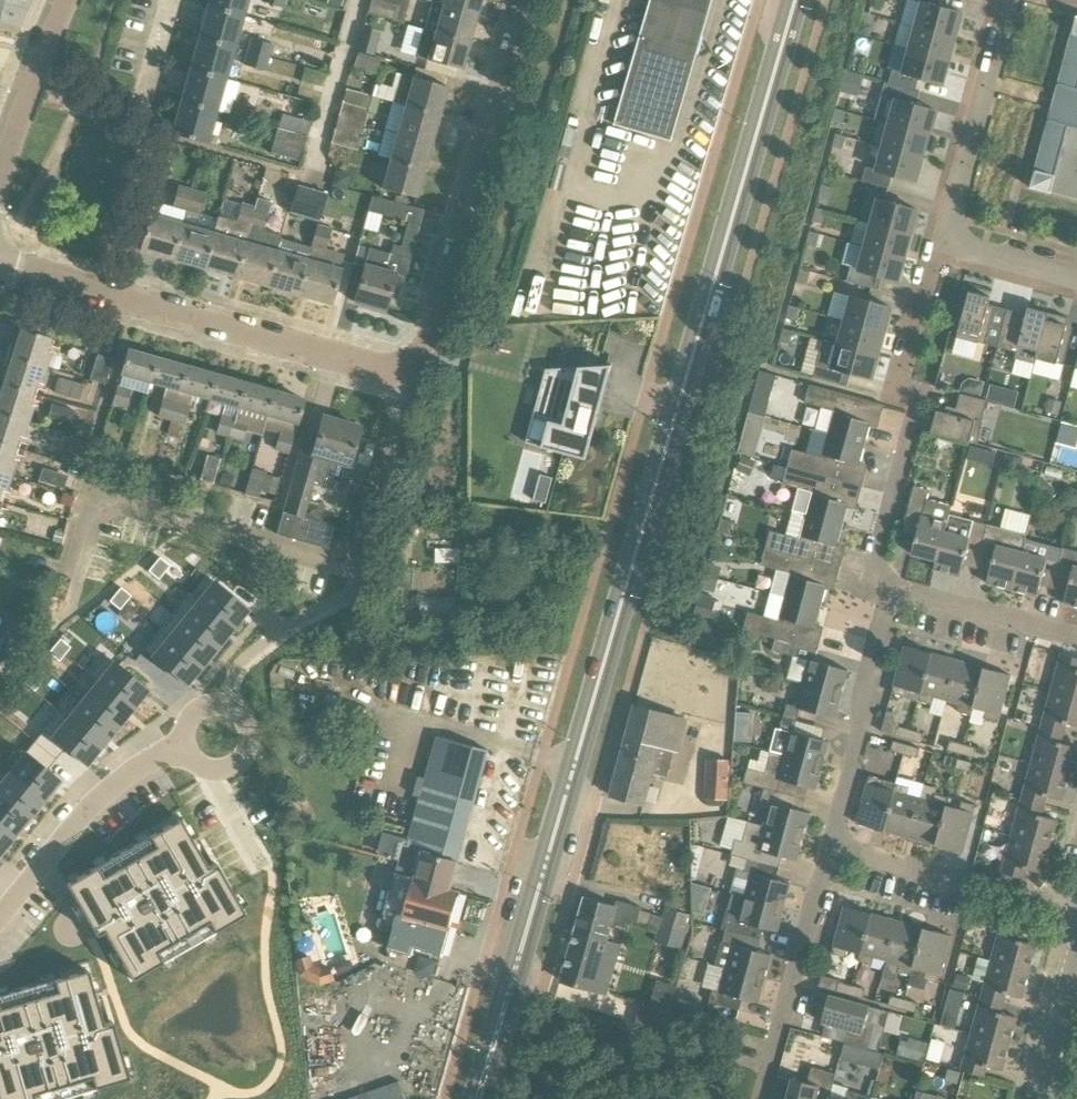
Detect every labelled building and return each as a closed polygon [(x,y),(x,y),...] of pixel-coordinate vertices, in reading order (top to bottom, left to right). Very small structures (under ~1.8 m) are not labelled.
[(248,0),(211,0),(209,6),(243,16),(248,0)] [(394,22),(398,7),(372,0),(371,0),(367,14),(394,22)] [(433,1),(479,14),(483,0),(428,0),(433,1)] [(640,41),(616,125),(673,141),(714,0),(652,0),(640,41)] [(472,41),(479,14),(433,1),(425,29),(469,41),(472,42),(473,42),(472,41)] [(917,26),(956,37),(963,13),(924,2),(917,26)] [(201,38),(234,48),(243,16),(209,6),(201,38)] [(1076,200),(1076,17),(1073,34),(1060,83),(1058,83),(1058,84),(1063,86),(1054,120),(1049,118),(1048,120),(1049,121),(1036,169),(1031,188),(1052,193),(1076,200)] [(878,26),(860,22),(857,34),(874,39),(878,26)] [(911,49),(950,60),(956,37),(917,26),(911,49)] [(472,42),(469,41),(425,29),(424,29),(416,57),(463,70),(471,43),(472,43),(472,42)] [(192,70),(226,79),(234,48),(201,38),(192,70)] [(247,51),(269,57),(273,43),(251,38),(247,51)] [(950,60),(911,49),(905,72),(893,69),(890,83),(917,91),(920,78),(942,84),(943,85),(950,60)] [(269,57),(247,51),(243,65),(267,71),(271,58),(269,57)] [(405,105),(441,115),(449,87),(444,86),(447,75),(415,67),(413,77),(401,74),(393,101),(405,105)] [(226,79),(192,70),(183,102),(217,111),(226,79)] [(342,103),(367,110),(371,97),(346,91),(342,103)] [(891,124),(930,134),(936,110),(897,99),(891,124)] [(233,100),(229,115),(252,121),(255,107),(233,100)] [(217,111),(183,102),(174,133),(208,143),(217,111)] [(367,110),(342,103),(339,116),(364,123),(367,110)] [(442,115),(441,115),(405,105),(398,132),(434,143),(442,115)] [(845,111),(837,109),(833,122),(842,124),(845,111)] [(248,134),(252,121),(229,115),(225,128),(248,134)] [(364,123),(339,116),(335,130),(360,137),(364,123)] [(885,147),(923,157),(930,134),(891,124),(885,147)] [(270,154),(300,161),(307,135),(277,127),(270,154)] [(356,151),(360,137),(335,130),(331,144),(356,151)] [(426,169),(434,143),(398,132),(390,160),(427,171),(428,169),(426,169)] [(846,136),(837,134),(834,147),(842,149),(846,136)] [(923,157),(885,147),(878,170),(867,167),(863,181),(890,188),(894,175),(915,181),(915,182),(917,182),(923,157)] [(427,171),(390,160),(383,188),(418,198),(426,171),(427,171)] [(186,211),(192,190),(178,185),(172,207),(186,211)] [(317,190),(298,185),(290,213),(319,222),(321,215),(327,193),(317,190)] [(832,187),(823,185),(820,198),(828,200),(832,187)] [(199,215),(200,212),(205,193),(192,190),(186,211),(199,215)] [(370,248),(364,268),(355,302),(386,310),(396,274),(406,277),(424,210),(373,196),(369,211),(409,222),(402,247),(394,245),(391,254),(370,248)] [(236,277),(268,286),(282,239),(282,237),(262,231),(270,202),(258,199),(256,208),(236,277)] [(873,223),(912,234),(918,210),(879,199),(873,223)] [(214,234),(205,268),(236,277),(250,227),(256,208),(242,204),(237,223),(219,217),(214,234)] [(825,210),(817,208),(813,221),(822,223),(825,210)] [(173,259),(182,225),(151,216),(141,250),(173,259)] [(912,234),(873,223),(867,246),(905,257),(912,234)] [(205,268),(214,234),(182,225),(173,259),(205,268)] [(332,228),(318,225),(312,246),(326,250),(332,228)] [(819,233),(811,231),(807,244),(816,246),(819,233)] [(282,239),(268,286),(300,295),(310,260),(313,248),(282,239)] [(905,257),(867,246),(860,271),(897,281),(897,282),(899,282),(905,257)] [(332,304),(342,269),(310,260),(300,295),(332,304)] [(809,271),(800,268),(797,281),(806,283),(809,271)] [(1008,310),(989,305),(991,297),(970,292),(958,337),(979,343),(979,342),(986,343),(998,347),(1008,310)] [(846,321),(885,331),(892,307),(853,297),(846,321)] [(799,308),(790,305),(787,318),(795,321),(799,308)] [(1015,358),(1017,359),(1037,364),(1038,359),(1037,359),(1049,313),(1029,308),(1026,319),(1021,317),(1022,313),(1008,310),(998,347),(1017,352),(1015,358)] [(1037,359),(1038,359),(1057,364),(1058,363),(1064,365),(1073,332),(1067,330),(1070,318),(1049,313),(1037,359)] [(885,331),(846,321),(840,344),(879,354),(885,331)] [(55,340),(22,329),(13,356),(46,367),(55,340)] [(793,331),(784,329),(781,341),(789,344),(793,331)] [(879,354),(840,344),(833,368),(816,363),(813,376),(843,385),(846,371),(871,378),(871,379),(872,379),(879,354)] [(155,367),(158,358),(128,350),(122,374),(151,382),(155,367)] [(91,379),(106,384),(114,360),(99,355),(91,379)] [(46,367),(13,356),(4,383),(33,393),(36,381),(41,382),(46,367)] [(155,367),(151,382),(167,386),(159,416),(172,420),(180,390),(183,382),(187,367),(158,358),(155,367)] [(577,377),(547,369),(534,418),(549,422),(543,447),(568,454),(569,450),(588,455),(589,409),(599,412),(612,365),(580,367),(577,377)] [(180,390),(172,420),(184,423),(185,424),(194,394),(210,398),(212,390),(214,383),(216,375),(187,367),(183,382),(180,390)] [(760,371),(749,413),(750,413),(765,417),(776,375),(761,371),(760,371)] [(212,390),(210,398),(227,403),(223,416),(222,416),(217,433),(231,437),(239,407),(242,398),(246,383),(216,375),(214,383),(212,390)] [(79,399),(83,385),(58,377),(53,392),(79,399)] [(964,384),(962,393),(982,398),(986,384),(972,380),(964,384)] [(4,383),(0,397),(0,412),(29,421),(33,407),(28,406),(33,393),(4,383)] [(264,431),(265,428),(269,415),(275,391),(246,383),(242,398),(239,407),(231,437),(244,440),(246,434),(262,438),(264,431)] [(829,434),(866,444),(873,418),(881,420),(885,405),(811,385),(806,403),(836,411),(829,434)] [(118,386),(113,403),(127,407),(132,390),(118,386)] [(1002,402),(1006,390),(991,386),(988,398),(1002,402)] [(280,432),(294,436),(305,400),(275,391),(269,415),(265,428),(264,431),(279,436),(280,432)] [(951,407),(949,414),(938,411),(932,432),(978,444),(984,423),(982,423),(988,401),(984,400),(962,394),(958,409),(951,407)] [(1050,395),(1046,410),(1060,414),(1064,399),(1050,395)] [(71,424),(75,410),(52,403),(48,418),(71,424)] [(0,412),(0,442),(15,447),(19,435),(24,436),(29,421),(0,412)] [(278,535),(329,549),(336,525),(303,516),(313,481),(325,485),(328,475),(350,482),(351,479),(355,466),(349,464),(360,427),(324,417),(315,448),(303,445),(278,535)] [(180,438),(184,423),(182,423),(172,420),(168,435),(180,438)] [(1062,423),(1057,443),(1076,448),(1076,428),(1062,423)] [(290,452),(294,436),(280,432),(279,436),(275,449),(290,453),(290,452)] [(756,457),(761,437),(745,433),(740,453),(756,457)] [(793,450),(789,467),(863,487),(867,472),(859,470),(866,444),(829,434),(823,458),(793,450)] [(89,444),(76,440),(72,454),(84,457),(89,444)] [(0,442),(0,472),(11,476),(16,461),(11,459),(15,447),(0,442)] [(985,449),(972,446),(968,460),(981,463),(985,449)] [(208,455),(201,479),(213,483),(220,459),(208,455)] [(751,476),(757,461),(743,455),(737,471),(751,476)] [(1008,467),(1007,471),(1018,474),(1019,470),(1022,471),(1025,460),(1008,456),(1005,466),(1008,467)] [(365,483),(371,462),(357,458),(355,466),(351,479),(365,483)] [(814,492),(807,516),(844,525),(851,500),(859,502),(863,487),(789,467),(784,484),(814,492)] [(0,472),(0,494),(2,488),(7,490),(11,476),(0,472)] [(234,477),(223,473),(219,485),(231,489),(234,477)] [(546,503),(554,476),(541,473),(534,500),(546,503)] [(281,479),(267,475),(262,492),(276,495),(281,479)] [(1049,504),(1060,494),(1043,477),(1039,494),(1049,504)] [(904,532),(917,535),(912,554),(937,561),(938,561),(950,515),(951,515),(953,506),(928,500),(931,490),(916,486),(904,532)] [(938,561),(937,561),(935,570),(961,576),(964,565),(977,569),(989,525),(951,515),(950,515),(938,561)] [(767,548),(841,568),(845,553),(837,551),(844,525),(807,516),(801,539),(771,531),(767,548)] [(718,535),(734,540),(739,525),(722,520),(718,535)] [(1013,590),(1026,539),(1028,535),(989,525),(977,569),(990,572),(987,583),(1013,590)] [(1026,539),(1013,590),(1038,597),(1041,586),(1055,589),(1065,548),(1064,548),(1063,549),(1026,539)] [(792,574),(785,597),(822,607),(829,581),(837,583),(841,568),(767,548),(762,566),(792,574)] [(1055,589),(1068,593),(1065,604),(1076,607),(1076,551),(1065,548),(1055,589)] [(154,564),(165,573),(170,566),(160,557),(154,564)] [(707,568),(705,575),(719,579),(722,567),(709,563),(707,568)] [(165,573),(154,564),(148,571),(159,579),(165,573)] [(28,569),(24,582),(41,588),(45,575),(28,569)] [(715,593),(719,579),(705,575),(702,589),(709,591),(715,593)] [(212,583),(197,602),(230,629),(246,610),(212,583)] [(115,594),(126,603),(131,596),(121,587),(115,594)] [(126,603),(115,594),(110,601),(120,610),(126,603)] [(711,618),(717,599),(701,594),(695,613),(711,618)] [(744,630),(775,638),(819,650),(823,635),(815,633),(822,607),(785,597),(779,620),(749,612),(744,630)] [(197,602),(182,620),(215,648),(230,629),(197,602)] [(182,620),(167,639),(200,667),(215,648),(182,620)] [(810,660),(804,684),(842,694),(849,670),(816,662),(819,650),(775,638),(772,650),(810,660)] [(55,646),(65,654),(71,647),(60,639),(55,646)] [(167,639),(152,658),(184,686),(200,667),(167,639)] [(65,654),(55,646),(49,652),(59,661),(65,654)] [(909,690),(921,693),(932,654),(906,647),(893,694),(907,698),(909,690)] [(932,654),(921,693),(919,701),(933,705),(935,697),(948,701),(959,661),(932,654)] [(1052,691),(1076,698),(1076,658),(1062,654),(1052,691)] [(959,661),(948,701),(961,704),(959,712),(973,716),(975,708),(986,669),(959,661)] [(114,663),(98,683),(131,710),(147,691),(146,690),(124,672),(114,663)] [(986,669),(975,708),(987,712),(985,719),(999,723),(1012,676),(986,669)] [(30,676),(24,683),(35,691),(40,684),(30,676)] [(98,683),(83,701),(116,729),(131,710),(98,683)] [(804,684),(798,707),(798,708),(801,709),(836,718),(842,694),(804,684)] [(1042,727),(1065,734),(1067,724),(1076,727),(1076,698),(1052,691),(1042,727)] [(83,701),(68,720),(101,748),(116,729),(83,701)] [(798,721),(801,709),(798,708),(798,707),(789,704),(785,717),(798,721)] [(667,777),(674,752),(676,752),(685,719),(635,706),(611,795),(646,805),(654,773),(667,777)] [(736,712),(736,722),(753,723),(754,714),(737,712),(736,712)] [(772,752),(823,766),(830,742),(795,732),(798,721),(785,717),(781,730),(778,729),(772,752)] [(68,720),(52,739),(85,767),(101,748),(68,720)] [(896,736),(909,740),(912,730),(898,727),(896,736)] [(1032,764),(1071,774),(1076,752),(1076,747),(1062,743),(1065,734),(1042,727),(1032,764)] [(912,730),(909,740),(923,744),(925,734),(912,730)] [(44,732),(35,743),(57,761),(65,750),(52,739),(44,732)] [(421,851),(459,861),(489,751),(454,741),(454,740),(439,736),(410,843),(422,846),(421,851)] [(892,751),(905,755),(908,745),(894,741),(892,751)] [(948,751),(962,754),(964,745),(951,741),(948,751)] [(35,743),(27,754),(48,772),(57,761),(35,743)] [(921,749),(908,745),(905,755),(919,758),(921,749)] [(964,745),(962,754),(975,758),(978,748),(964,745)] [(744,783),(765,789),(766,788),(806,799),(809,788),(817,790),(823,766),(772,752),(766,773),(749,768),(744,783)] [(27,754),(11,774),(44,801),(60,782),(48,772),(27,754)] [(958,769),(960,759),(947,756),(944,765),(958,769)] [(706,799),(727,800),(730,760),(708,759),(706,799)] [(974,763),(960,759),(958,769),(971,773),(974,763)] [(1032,764),(1023,800),(1045,806),(1047,796),(1064,801),(1071,774),(1032,764)] [(0,787),(0,796),(29,820),(44,801),(11,774),(0,787)] [(858,824),(884,831),(895,791),(883,788),(884,780),(870,777),(858,824)] [(897,784),(895,791),(884,831),(911,838),(922,799),(909,795),(911,788),(897,784)] [(765,826),(804,837),(810,813),(803,811),(806,799),(766,788),(765,789),(762,801),(771,804),(765,826)] [(922,799),(911,838),(938,846),(948,806),(951,798),(936,794),(934,802),(922,799)] [(14,838),(29,820),(0,796),(0,827),(14,838)] [(1023,800),(1013,836),(1051,847),(1058,820),(1042,816),(1045,806),(1023,800)] [(948,806),(938,846),(964,853),(977,805),(963,802),(961,809),(948,806)] [(732,855),(749,860),(779,868),(782,857),(797,861),(804,837),(765,826),(749,822),(743,841),(736,839),(732,855)] [(181,823),(70,888),(98,937),(106,932),(134,981),(246,917),(217,867),(209,872),(181,823)] [(14,838),(0,827),(0,856),(14,838)] [(1013,836),(1002,873),(1025,879),(1028,869),(1044,874),(1051,847),(1013,836)] [(661,839),(657,854),(679,859),(683,844),(661,839)] [(416,879),(452,889),(460,862),(459,861),(421,851),(422,846),(410,843),(405,841),(400,861),(412,864),(409,876),(417,878),(416,879)] [(720,880),(729,855),(701,845),(692,871),(720,880)] [(733,894),(746,897),(785,908),(791,884),(776,880),(779,868),(749,860),(746,871),(739,870),(733,894)] [(461,892),(452,889),(416,879),(417,878),(409,876),(412,864),(400,861),(385,916),(381,918),(380,919),(379,923),(381,927),(386,929),(391,926),(396,927),(390,949),(414,955),(416,948),(444,955),(461,892)] [(694,885),(691,913),(720,916),(723,888),(694,885)] [(576,931),(608,940),(609,932),(612,924),(626,928),(629,920),(638,922),(643,908),(618,901),(616,906),(586,897),(576,931)] [(741,934),(762,939),(765,928),(778,932),(785,908),(746,897),(742,912),(728,908),(722,929),(727,931),(727,930),(740,934),(741,934)] [(849,950),(861,954),(872,914),(846,907),(833,954),(847,958),(849,950)] [(661,929),(663,925),(686,931),(691,915),(668,908),(665,918),(651,914),(648,925),(661,929)] [(872,914),(861,954),(859,961),(873,965),(875,958),(888,961),(899,922),(872,914)] [(971,919),(969,927),(980,930),(982,922),(971,919)] [(899,922),(888,961),(901,965),(899,972),(913,976),(915,969),(926,929),(899,922)] [(626,928),(612,924),(609,932),(624,937),(626,928)] [(1002,924),(992,961),(1031,972),(1038,945),(1022,941),(1025,931),(1002,924)] [(683,949),(688,951),(693,933),(691,933),(686,931),(663,925),(661,929),(657,941),(683,949)] [(926,929),(915,969),(927,972),(925,980),(939,983),(952,936),(926,929)] [(718,966),(727,968),(766,979),(772,955),(759,951),(762,939),(741,934),(740,934),(727,930),(727,931),(718,966)] [(621,943),(608,940),(576,931),(564,973),(561,981),(598,992),(605,966),(614,969),(621,943)] [(681,981),(701,985),(706,961),(686,957),(681,981)] [(311,967),(308,958),(298,961),(302,975),(320,984),(334,980),(331,970),(321,973),(311,967)] [(1031,972),(992,961),(982,998),(1005,1004),(1007,994),(1023,998),(1031,972)] [(759,1003),(766,979),(727,968),(721,992),(714,990),(710,1003),(741,1010),(744,998),(759,1003)] [(0,1000),(0,1098),(67,1098),(129,1081),(112,1026),(104,1028),(88,974),(0,1000)] [(957,974),(953,988),(967,992),(971,978),(957,974)] [(663,1030),(665,1031),(672,1006),(672,1005),(678,986),(674,985),(658,980),(650,1006),(642,1003),(636,1022),(650,1026),(651,1027),(659,1029),(663,1030)] [(853,986),(840,982),(837,992),(850,995),(853,986)] [(853,986),(850,995),(864,999),(867,989),(853,986)] [(867,1022),(871,1007),(830,995),(822,1023),(846,1030),(843,1042),(863,1048),(869,1050),(876,1025),(867,1022)] [(890,1006),(903,1010),(906,1000),(892,996),(890,1006)] [(1005,1004),(982,998),(972,1034),(1011,1044),(1018,1018),(1002,1013),(1005,1004)] [(906,1000),(903,1010),(917,1013),(919,1004),(906,1000)] [(955,1029),(960,1010),(946,1006),(941,1025),(955,1029)] [(1011,1044),(972,1034),(962,1071),(985,1077),(988,1067),(1004,1071),(1011,1044)] [(929,1044),(914,1040),(909,1060),(924,1064),(929,1046),(929,1044)] [(884,1054),(869,1050),(863,1048),(858,1064),(879,1070),(884,1054)] [(831,1096),(837,1074),(813,1068),(808,1083),(793,1079),(788,1098),(830,1098),(831,1096)] [(961,1073),(948,1069),(945,1081),(958,1084),(961,1073)] [(873,1097),(849,1091),(846,1098),(873,1098),(873,1097)]
